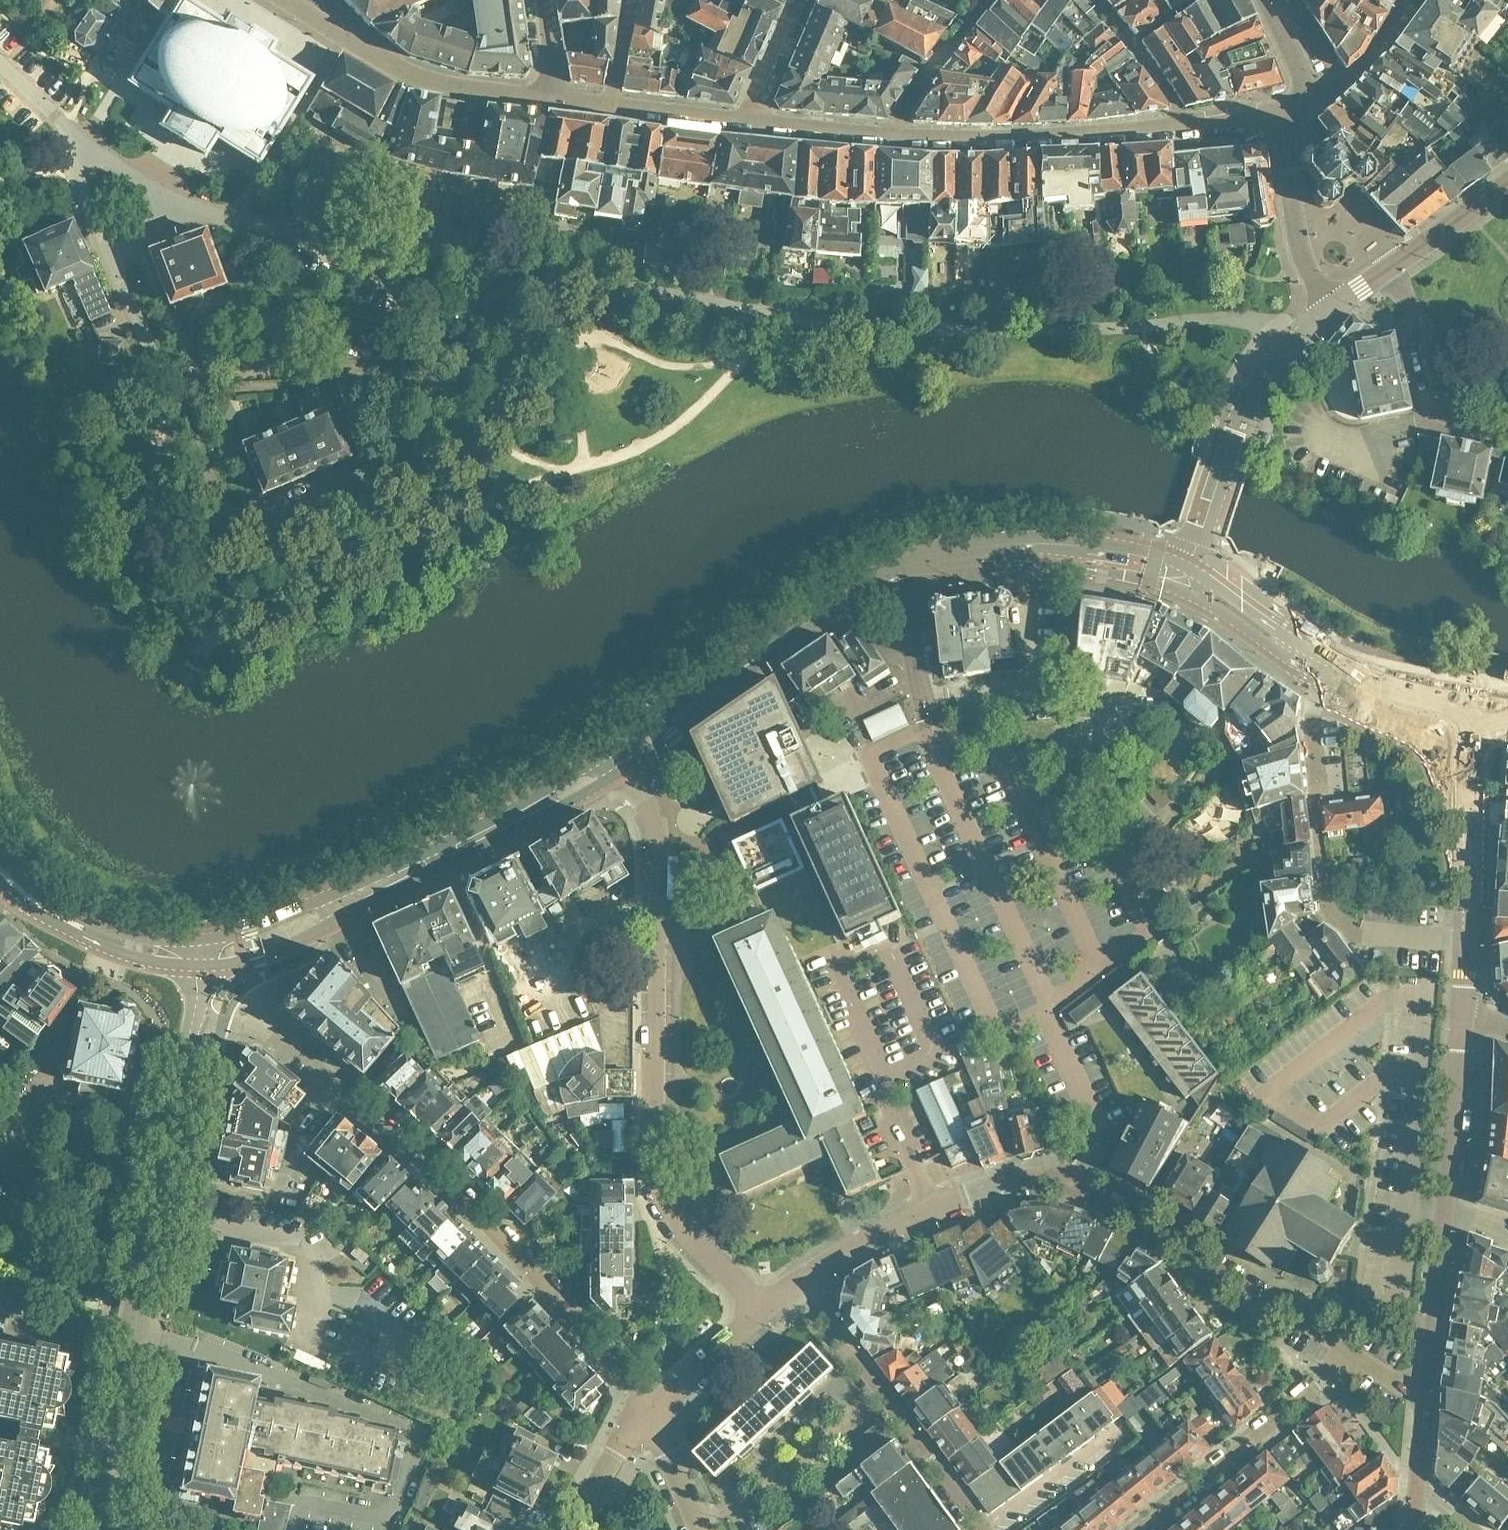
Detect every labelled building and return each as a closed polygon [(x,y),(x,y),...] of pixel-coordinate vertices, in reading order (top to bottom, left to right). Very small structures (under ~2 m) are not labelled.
[(156,16),(138,4),(135,10),(131,8),(128,13),(108,0),(104,0),(91,9),(75,32),(77,42),(84,47),(85,46),(93,44),(100,33),(113,41),(116,37),(120,39),(122,37),(135,45),(136,46),(156,16)] [(311,78),(271,54),(278,43),(229,13),(223,23),(185,0),(180,0),(172,12),(168,10),(162,6),(159,11),(165,15),(169,18),(129,82),(169,108),(157,128),(207,158),(219,139),(258,163),(311,78)] [(166,0),(141,0),(159,11),(162,6),(166,0)] [(350,7),(351,6),(355,10),(354,11),(359,15),(363,19),(369,26),(369,25),(370,26),(412,8),(431,0),(344,0),(350,7)] [(519,0),(457,0),(459,6),(476,3),(482,40),(476,41),(425,25),(407,15),(412,12),(412,8),(370,26),(379,33),(379,34),(394,46),(395,46),(408,56),(468,74),(524,77),(530,71),(519,0)] [(590,0),(555,0),(559,25),(590,21),(590,0)] [(618,0),(590,0),(590,21),(616,18),(618,0)] [(659,34),(664,7),(686,20),(687,18),(696,0),(639,0),(634,25),(659,34)] [(703,3),(697,0),(696,0),(687,18),(716,32),(708,49),(751,69),(772,24),(722,0),(704,0),(703,3)] [(722,0),(772,24),(781,6),(767,0),(722,0)] [(874,0),(817,0),(816,4),(849,24),(855,26),(872,33),(922,62),(945,32),(905,14),(874,0)] [(905,14),(912,0),(874,0),(905,14)] [(945,32),(956,16),(923,0),(912,0),(905,14),(945,32)] [(1002,0),(998,0),(988,13),(1021,41),(1032,27),(1030,25),(1002,0)] [(1029,1),(1028,0),(1002,0),(1030,25),(1040,11),(1029,1)] [(1049,0),(1029,0),(1029,1),(1040,11),(1049,0)] [(1073,0),(1049,0),(1040,11),(1030,25),(1032,27),(1046,38),(1058,20),(1073,0)] [(1101,23),(1081,0),(1073,0),(1058,20),(1046,38),(1043,42),(1064,60),(1065,57),(1067,58),(1075,50),(1101,23)] [(1113,10),(1125,0),(1105,0),(1113,10)] [(1148,0),(1131,0),(1116,12),(1135,35),(1160,19),(1148,0)] [(1246,0),(1201,0),(1182,13),(1203,42),(1254,16),(1246,0)] [(1315,0),(1301,0),(1304,5),(1307,9),(1315,0)] [(1307,9),(1321,31),(1338,0),(1315,0),(1307,9)] [(1362,0),(1338,0),(1321,31),(1334,52),(1355,24),(1352,21),(1362,0)] [(1386,14),(1368,0),(1362,0),(1352,21),(1355,24),(1372,38),(1386,14)] [(1386,14),(1394,0),(1368,0),(1386,14)] [(1456,27),(1462,19),(1439,0),(1428,0),(1413,20),(1394,46),(1413,59),(1431,73),(1436,68),(1439,63),(1446,68),(1470,38),(1456,27)] [(1502,0),(1439,0),(1462,19),(1456,27),(1470,38),(1475,42),(1496,16),(1492,12),(1502,0)] [(849,24),(816,4),(787,69),(811,80),(817,80),(818,76),(823,75),(833,52),(837,54),(846,34),(850,37),(855,26),(849,24)] [(1021,41),(988,13),(982,20),(976,27),(982,32),(1003,49),(1004,52),(1010,57),(1010,55),(1018,45),(1021,41)] [(1282,85),(1272,60),(1225,73),(1219,56),(1203,63),(1194,48),(1203,42),(1182,13),(1164,26),(1184,55),(1211,101),(1219,99),(1223,98),(1232,95),(1232,96),(1282,85)] [(1219,56),(1263,38),(1255,16),(1254,16),(1203,42),(1194,48),(1203,63),(1219,56)] [(609,58),(616,18),(590,21),(595,61),(608,62),(608,61),(609,61),(610,58),(609,58)] [(1125,50),(1124,49),(1101,23),(1075,50),(1093,63),(1088,69),(1089,76),(1099,75),(1104,71),(1103,69),(1125,50)] [(1367,48),(1372,38),(1355,24),(1334,52),(1345,69),(1361,56),(1367,48)] [(659,70),(664,35),(659,34),(634,25),(627,57),(651,61),(646,93),(657,94),(674,96),(678,72),(659,70)] [(1211,101),(1184,55),(1164,26),(1141,41),(1148,52),(1166,78),(1166,79),(1168,82),(1172,88),(1171,89),(1172,92),(1174,91),(1175,92),(1174,92),(1176,96),(1177,96),(1185,107),(1187,106),(1187,107),(1193,106),(1193,105),(1211,101)] [(982,56),(983,56),(994,64),(1004,52),(1003,49),(982,32),(976,27),(964,42),(982,56)] [(1272,60),(1263,38),(1219,56),(1225,73),(1272,60)] [(983,56),(982,56),(964,42),(953,56),(970,68),(982,58),(983,56)] [(1064,60),(1043,42),(1029,68),(1010,55),(1010,57),(1004,52),(994,64),(983,56),(982,58),(970,68),(973,80),(982,81),(992,83),(1003,67),(1019,78),(1034,82),(1034,81),(1035,81),(1053,80),(1053,76),(1064,60)] [(1010,55),(1029,68),(1035,56),(1018,45),(1010,55)] [(674,96),(734,106),(751,69),(708,49),(701,46),(694,69),(679,67),(678,72),(674,96)] [(1475,105),(1455,87),(1442,77),(1444,73),(1436,68),(1431,73),(1413,59),(1394,46),(1386,56),(1424,83),(1433,89),(1464,118),(1475,105)] [(1111,80),(1135,62),(1132,59),(1125,50),(1103,69),(1104,71),(1111,80)] [(389,155),(396,131),(391,129),(407,92),(391,83),(340,53),(320,87),(319,87),(304,112),(305,113),(307,110),(331,124),(330,126),(373,152),(375,149),(389,155)] [(1433,89),(1424,83),(1386,56),(1383,54),(1365,74),(1382,85),(1378,91),(1388,98),(1385,102),(1402,115),(1398,121),(1412,134),(1430,148),(1432,146),(1431,145),(1464,118),(1433,89)] [(603,87),(608,62),(595,61),(564,55),(569,81),(603,87)] [(887,116),(915,72),(919,65),(902,55),(898,62),(901,64),(888,84),(878,83),(879,78),(864,76),(861,116),(882,118),(887,116)] [(970,68),(953,56),(938,74),(960,78),(970,68)] [(646,93),(651,61),(627,57),(622,89),(646,93)] [(1168,108),(1152,84),(1135,62),(1111,80),(1119,92),(1126,101),(1135,114),(1138,113),(1138,114),(1158,111),(1158,110),(1162,109),(1162,110),(1164,110),(1164,109),(1168,109),(1168,108)] [(990,124),(1019,78),(1003,67),(992,83),(984,96),(982,99),(966,124),(982,124),(990,124)] [(984,96),(992,83),(982,81),(973,80),(970,68),(960,78),(938,74),(925,95),(936,99),(936,123),(955,124),(956,95),(984,96)] [(813,112),(815,90),(811,90),(807,88),(811,80),(787,70),(774,101),(779,109),(813,112)] [(1402,115),(1385,102),(1388,98),(1378,91),(1382,85),(1365,74),(1356,84),(1347,93),(1333,104),(1372,143),(1376,147),(1382,154),(1394,144),(1398,147),(1412,134),(1398,121),(1402,115)] [(861,116),(864,76),(854,76),(853,81),(840,80),(838,114),(861,116)] [(1017,117),(1032,93),(1034,81),(1034,82),(1019,78),(990,124),(1012,124),(1017,117)] [(838,114),(840,80),(825,79),(825,82),(819,81),(815,90),(813,112),(838,114)] [(1047,105),(1053,95),(1053,80),(1035,81),(1034,81),(1032,93),(1017,117),(1012,124),(1037,123),(1047,105)] [(1086,120),(1091,95),(1093,80),(1066,81),(1066,104),(1066,121),(1066,122),(1068,121),(1073,120),(1073,121),(1074,121),(1074,120),(1079,120),(1079,121),(1080,120),(1083,119),(1083,120),(1086,120)] [(389,155),(388,156),(438,171),(530,186),(539,159),(548,113),(501,108),(501,106),(498,106),(498,107),(492,106),(492,105),(489,105),(489,106),(467,103),(462,132),(433,127),(437,97),(407,92),(391,129),(396,131),(389,155)] [(1135,114),(1126,101),(1119,92),(1091,95),(1086,120),(1135,114)] [(936,123),(936,99),(925,95),(910,118),(912,123),(936,123)] [(966,124),(982,99),(984,96),(956,95),(955,124),(966,124)] [(1066,121),(1066,104),(1047,105),(1037,123),(1043,123),(1066,121)] [(1372,143),(1333,104),(1315,120),(1329,137),(1325,140),(1326,142),(1322,145),(1314,151),(1310,154),(1306,157),(1304,155),(1300,158),(1300,160),(1303,165),(1301,166),(1303,168),(1305,168),(1318,186),(1315,190),(1313,195),(1314,199),(1314,201),(1317,205),(1321,207),(1326,208),(1327,208),(1332,206),(1334,204),(1336,201),(1337,196),(1336,192),(1335,190),(1336,189),(1339,187),(1348,180),(1349,180),(1352,183),(1355,184),(1356,184),(1361,184),(1363,183),(1367,180),(1368,177),(1369,173),(1368,168),(1368,167),(1365,163),(1362,162),(1360,161),(1360,155),(1372,143)] [(594,209),(602,159),(608,121),(548,113),(539,159),(562,163),(561,173),(559,173),(555,204),(556,204),(554,214),(576,217),(577,207),(594,209)] [(619,218),(631,161),(638,125),(629,123),(608,121),(602,159),(594,209),(594,214),(619,218)] [(1505,125),(1501,128),(1497,123),(1482,135),(1486,139),(1472,150),(1489,172),(1507,158),(1507,129),(1505,125)] [(651,206),(656,177),(661,149),(665,129),(638,125),(631,161),(619,218),(618,220),(639,224),(642,205),(651,206)] [(709,186),(709,185),(718,136),(697,134),(697,133),(695,133),(689,133),(690,132),(687,131),(686,132),(665,129),(661,149),(656,177),(709,186)] [(738,190),(745,139),(718,136),(709,185),(738,190)] [(792,199),(796,145),(745,139),(738,190),(737,202),(759,206),(761,193),(792,199)] [(814,252),(822,146),(804,144),(802,143),(802,144),(797,144),(797,143),(796,143),(796,145),(792,199),(790,208),(788,207),(786,223),(782,243),(781,248),(814,252)] [(1175,197),(1171,154),(1170,143),(1119,147),(1123,192),(1133,192),(1133,197),(1156,195),(1157,198),(1175,197)] [(842,231),(848,149),(831,146),(829,146),(829,147),(824,146),(822,145),(822,146),(814,252),(858,257),(860,233),(842,231)] [(1275,220),(1264,146),(1239,148),(1243,187),(1249,187),(1250,208),(1249,208),(1250,216),(1242,217),(1242,223),(1244,223),(1247,244),(1256,243),(1254,232),(1253,232),(1251,222),(1258,227),(1269,226),(1270,225),(1275,220)] [(1123,192),(1119,147),(1106,149),(1106,147),(1096,148),(1098,185),(1104,188),(1104,194),(1098,195),(1099,212),(1105,211),(1106,222),(1114,233),(1127,232),(1133,219),(1133,203),(1134,202),(1133,197),(1133,192),(1123,192)] [(1368,198),(1398,171),(1380,156),(1382,154),(1376,147),(1362,162),(1365,163),(1368,167),(1368,168),(1369,173),(1368,177),(1367,180),(1363,183),(1361,184),(1356,184),(1355,184),(1368,198)] [(1101,233),(1099,212),(1098,195),(1104,194),(1104,188),(1098,185),(1096,148),(1075,150),(1074,148),(1060,150),(1060,149),(1043,151),(1040,149),(1038,150),(1040,200),(1066,198),(1068,207),(1087,205),(1088,195),(1096,195),(1093,197),(1095,220),(1091,220),(1092,233),(1101,233)] [(1243,187),(1239,148),(1197,152),(1205,212),(1224,210),(1226,213),(1228,215),(1232,215),(1233,215),(1236,213),(1236,212),(1238,209),(1249,208),(1250,208),(1249,187),(1243,187)] [(878,204),(880,151),(848,149),(842,231),(860,233),(861,220),(856,219),(857,203),(878,204)] [(1040,200),(1038,150),(1009,152),(1008,207),(1002,207),(1000,244),(1042,242),(1040,200)] [(1476,182),(1489,172),(1472,150),(1451,167),(1452,168),(1444,175),(1430,185),(1446,204),(1459,195),(1476,182)] [(927,240),(929,154),(880,151),(878,204),(907,205),(907,221),(906,221),(905,239),(911,239),(913,243),(920,243),(924,239),(927,240)] [(1384,217),(1426,180),(1430,185),(1444,175),(1436,165),(1426,151),(1402,174),(1398,171),(1368,198),(1384,217)] [(1008,207),(1009,152),(982,155),(984,247),(1000,246),(1000,244),(1002,207),(1008,207)] [(1177,222),(1206,220),(1205,212),(1197,152),(1171,154),(1175,197),(1177,222)] [(954,240),(956,155),(929,154),(927,240),(954,240)] [(957,247),(982,247),(984,247),(982,155),(956,155),(954,240),(957,240),(957,247)] [(1412,229),(1446,204),(1430,185),(1426,180),(1384,217),(1386,218),(1387,218),(1402,235),(1401,236),(1403,238),(1405,236),(1404,235),(1410,230),(1411,232),(1413,230),(1412,229)] [(1141,203),(1134,203),(1135,220),(1142,220),(1141,203)] [(782,243),(786,223),(788,207),(782,206),(782,208),(773,214),(773,219),(775,223),(772,242),(782,243)] [(72,224),(71,222),(69,223),(52,230),(40,235),(22,243),(44,291),(72,279),(75,285),(74,285),(76,291),(75,292),(77,297),(79,296),(89,320),(110,311),(92,270),(93,270),(92,267),(91,268),(87,260),(76,235),(72,224)] [(208,244),(203,231),(185,237),(169,243),(149,251),(169,305),(223,285),(208,244)] [(661,272),(663,253),(643,251),(641,270),(661,272)] [(813,267),(813,282),(828,282),(829,268),(813,267)] [(62,327),(84,318),(73,291),(51,300),(62,327)] [(1378,326),(1377,325),(1375,324),(1374,324),(1372,324),(1371,324),(1370,325),(1365,325),(1365,324),(1354,315),(1345,325),(1344,325),(1337,333),(1338,333),(1329,344),(1341,353),(1349,360),(1355,359),(1352,343),(1379,336),(1378,331),(1378,330),(1378,329),(1378,328),(1378,327),(1378,326)] [(1349,360),(1355,386),(1361,419),(1413,408),(1395,332),(1379,336),(1352,343),(1355,359),(1349,360)] [(99,364),(134,365),(123,340),(100,340),(99,364)] [(347,455),(330,412),(331,412),(330,409),(300,421),(320,470),(350,457),(348,455),(347,455)] [(320,470),(300,421),(272,433),(293,486),(299,483),(297,479),(320,470)] [(293,486),(272,433),(271,433),(243,445),(264,498),(293,486)] [(1418,436),(1423,456),(1422,456),(1423,457),(1423,456),(1439,464),(1434,486),(1433,486),(1433,489),(1435,489),(1436,488),(1438,489),(1437,495),(1447,497),(1447,499),(1464,502),(1465,501),(1476,504),(1477,498),(1480,498),(1480,499),(1483,500),(1483,497),(1490,465),(1491,466),(1492,464),(1490,463),(1493,451),(1494,451),(1494,448),(1491,447),(1491,448),(1475,445),(1475,444),(1464,442),(1463,442),(1446,439),(1446,438),(1443,437),(1443,440),(1418,435),(1418,436)] [(1388,492),(1381,506),(1392,512),(1399,497),(1388,492)] [(1013,654),(1009,623),(1007,609),(1010,608),(1009,607),(1011,600),(1013,600),(1012,597),(1010,597),(1005,592),(1005,591),(1002,591),(1002,592),(995,596),(994,596),(994,598),(982,599),(982,597),(979,597),(979,598),(978,598),(978,597),(976,597),(976,598),(968,599),(968,598),(965,598),(966,600),(964,600),(964,599),(960,600),(961,602),(950,603),(949,601),(947,602),(941,600),(941,599),(938,599),(938,601),(933,606),(931,607),(932,609),(933,610),(936,614),(937,617),(938,618),(945,678),(968,675),(968,676),(992,673),(1016,670),(1014,654),(1013,654)] [(1144,648),(1160,605),(1159,604),(1156,613),(1139,611),(1140,609),(1138,608),(1138,611),(1121,608),(1121,606),(1119,605),(1119,608),(1103,605),(1103,602),(1102,602),(1101,605),(1100,605),(1085,601),(1081,648),(1094,650),(1097,651),(1093,675),(1110,678),(1114,654),(1139,658),(1131,681),(1132,682),(1144,648)] [(1158,666),(1185,620),(1171,612),(1171,611),(1169,609),(1169,610),(1168,609),(1167,608),(1169,606),(1165,605),(1162,606),(1160,605),(1144,648),(1148,650),(1143,658),(1158,666)] [(1177,677),(1213,633),(1211,631),(1211,630),(1209,628),(1207,628),(1206,629),(1205,629),(1203,629),(1203,628),(1201,627),(1201,628),(1185,620),(1158,666),(1177,677)] [(889,668),(864,631),(861,626),(860,627),(860,626),(858,627),(859,628),(846,636),(844,637),(839,641),(867,683),(889,668)] [(1225,711),(1259,671),(1257,669),(1256,669),(1238,654),(1239,653),(1233,648),(1232,650),(1214,635),(1215,634),(1213,633),(1177,677),(1171,683),(1165,692),(1208,725),(1213,725),(1219,718),(1218,708),(1219,707),(1225,711)] [(856,676),(849,666),(829,636),(810,649),(809,648),(802,653),(803,654),(784,667),(811,707),(856,676)] [(1250,728),(1288,692),(1285,689),(1283,686),(1282,687),(1261,673),(1237,702),(1240,706),(1238,709),(1232,708),(1227,713),(1226,732),(1232,744),(1250,728)] [(753,834),(734,843),(757,893),(806,870),(804,866),(813,862),(848,938),(849,940),(902,916),(901,915),(901,916),(859,824),(861,824),(848,796),(828,805),(819,785),(825,783),(797,721),(777,676),(718,716),(692,734),(697,745),(698,747),(701,753),(731,820),(732,822),(733,824),(745,817),(753,834)] [(1300,700),(1288,692),(1250,728),(1232,744),(1235,751),(1245,743),(1250,749),(1259,741),(1268,750),(1297,728),(1299,718),(1300,718),(1304,701),(1300,699),(1300,700)] [(1272,755),(1299,747),(1297,728),(1268,750),(1259,741),(1250,749),(1245,743),(1235,751),(1243,760),(1244,760),(1250,757),(1250,750),(1250,749),(1254,746),(1260,754),(1271,751),(1272,755)] [(1305,792),(1299,750),(1299,747),(1272,755),(1251,761),(1250,757),(1244,760),(1245,763),(1244,763),(1250,782),(1240,785),(1247,811),(1252,809),(1256,824),(1262,819),(1283,806),(1304,795),(1305,792)] [(1310,840),(1304,795),(1283,806),(1262,819),(1269,833),(1285,829),(1287,847),(1310,840)] [(1367,827),(1383,813),(1381,796),(1321,805),(1325,833),(1367,827)] [(618,860),(603,835),(604,835),(602,832),(601,832),(590,815),(591,814),(589,812),(586,813),(586,814),(570,824),(567,825),(568,826),(564,828),(562,825),(552,831),(554,834),(550,837),(550,836),(547,838),(532,848),(531,847),(528,849),(530,852),(542,870),(540,871),(543,876),(538,879),(543,886),(532,893),(542,908),(558,898),(559,901),(599,876),(607,888),(628,875),(620,863),(621,862),(619,860),(618,860)] [(1502,843),(1500,842),(1499,871),(1507,872),(1507,843),(1502,843)] [(1312,877),(1309,845),(1289,848),(1274,857),(1277,882),(1310,878),(1312,877)] [(1363,859),(1353,859),(1354,869),(1364,869),(1363,859)] [(541,964),(526,935),(545,925),(512,861),(492,871),(491,873),(471,883),(471,882),(470,883),(467,893),(468,893),(495,944),(504,940),(510,951),(505,953),(517,976),(541,964)] [(1499,871),(1498,894),(1507,894),(1507,872),(1499,871)] [(1315,913),(1314,903),(1312,902),(1311,888),(1311,887),(1310,878),(1277,882),(1261,885),(1261,888),(1265,919),(1269,941),(1294,922),(1298,918),(1298,917),(1315,914),(1314,913),(1315,913)] [(1188,903),(1180,890),(1170,897),(1178,910),(1188,903)] [(483,968),(449,894),(448,891),(427,901),(426,900),(413,906),(413,907),(427,936),(431,935),(454,983),(483,968)] [(1497,897),(1497,900),(1497,917),(1495,918),(1507,919),(1507,898),(1497,897)] [(480,1040),(454,983),(431,935),(427,936),(413,907),(391,917),(390,917),(375,923),(376,924),(373,925),(435,1060),(480,1040)] [(849,1196),(881,1182),(881,1181),(881,1180),(881,1179),(882,1179),(879,1174),(855,1120),(867,1115),(865,1110),(849,1073),(826,1025),(801,970),(797,961),(775,913),(769,916),(752,924),(729,934),(718,939),(719,940),(718,941),(718,942),(717,942),(795,1113),(800,1122),(725,1156),(725,1157),(725,1158),(724,1158),(732,1175),(740,1193),(815,1159),(828,1153),(833,1163),(848,1196),(849,1196)] [(40,950),(23,933),(20,936),(7,924),(7,923),(0,916),(0,992),(40,950)] [(1495,918),(1495,946),(1507,943),(1507,919),(1495,918)] [(1294,967),(1339,936),(1340,936),(1338,934),(1337,935),(1324,924),(1306,938),(1294,922),(1269,941),(1246,959),(1254,970),(1277,953),(1290,970),(1294,967)] [(1364,970),(1339,936),(1294,967),(1305,981),(1311,977),(1327,999),(1364,972),(1365,972),(1366,971),(1365,969),(1364,970)] [(1495,946),(1495,955),(1495,965),(1507,962),(1507,943),(1495,946)] [(398,1030),(363,991),(371,987),(367,978),(383,971),(373,948),(338,963),(327,951),(325,953),(325,952),(311,969),(308,967),(298,979),(301,981),(286,999),(280,1006),(288,1013),(304,1027),(305,1027),(323,1042),(322,1042),(359,1073),(360,1073),(361,1074),(391,1039),(398,1030)] [(73,990),(60,981),(61,972),(53,967),(45,968),(44,970),(32,961),(0,997),(0,1014),(9,1020),(3,1028),(29,1047),(34,1041),(47,1026),(73,990)] [(1495,965),(1496,985),(1497,985),(1507,982),(1507,962),(1495,965)] [(1129,968),(1137,978),(1143,974),(1142,973),(1135,964),(1129,968)] [(1198,994),(1181,965),(1160,977),(1177,1006),(1198,994)] [(1131,983),(1137,978),(1129,968),(1123,973),(1131,983)] [(1125,988),(1131,983),(1123,973),(1117,977),(1125,988)] [(1115,996),(1128,1012),(1156,991),(1149,982),(1143,974),(1137,978),(1131,983),(1125,988),(1119,992),(1115,995),(1115,996)] [(1119,992),(1125,988),(1117,977),(1111,982),(1119,992)] [(1115,995),(1119,992),(1111,982),(1105,986),(1113,997),(1115,996),(1115,995)] [(1497,985),(1502,990),(1502,991),(1506,995),(1507,995),(1507,996),(1507,982),(1497,985)] [(1113,997),(1105,986),(1099,991),(1107,1002),(1113,997)] [(1093,995),(1101,1006),(1107,1002),(1099,991),(1095,994),(1093,995)] [(1156,991),(1128,1012),(1141,1029),(1169,1008),(1156,991)] [(1087,1000),(1095,1011),(1101,1006),(1093,995),(1087,1000)] [(1081,1005),(1089,1015),(1095,1011),(1087,1000),(1081,1005)] [(131,1066),(135,1043),(136,1043),(137,1040),(134,1040),(139,1016),(137,1016),(134,1010),(134,1008),(131,1007),(131,1008),(125,1007),(125,1006),(121,1005),(120,1007),(114,1012),(112,1012),(112,1013),(104,1011),(105,1010),(102,1009),(101,1010),(81,1005),(79,1004),(63,1079),(80,1083),(77,1094),(105,1100),(108,1088),(124,1092),(128,1069),(131,1069),(131,1066)] [(1075,1009),(1083,1020),(1089,1015),(1081,1005),(1075,1009)] [(1169,1008),(1141,1029),(1154,1046),(1182,1024),(1169,1008)] [(1083,1020),(1075,1009),(1069,1014),(1077,1025),(1083,1020)] [(572,1060),(580,1055),(584,1057),(592,1054),(597,1053),(603,1053),(603,1051),(602,1052),(588,1021),(527,1047),(495,1060),(504,1072),(507,1077),(534,1113),(539,1120),(564,1108),(561,1083),(558,1080),(563,1069),(572,1060)] [(1182,1024),(1154,1046),(1167,1063),(1195,1041),(1182,1024)] [(1495,1039),(1495,1040),(1493,1076),(1492,1112),(1507,1118),(1507,1044),(1495,1039)] [(29,1047),(22,1054),(31,1061),(42,1048),(34,1041),(29,1047)] [(1195,1041),(1167,1063),(1179,1080),(1208,1058),(1195,1041)] [(395,1100),(429,1066),(423,1060),(416,1066),(404,1054),(410,1048),(406,1046),(408,1044),(405,1042),(384,1063),(389,1069),(377,1081),(377,1087),(386,1096),(390,1094),(395,1100)] [(293,1087),(297,1082),(257,1049),(256,1049),(254,1048),(248,1049),(247,1048),(240,1057),(241,1058),(242,1063),(240,1064),(243,1066),(242,1067),(247,1071),(234,1086),(242,1093),(243,1093),(275,1120),(277,1118),(289,1104),(294,1107),(303,1095),(293,1087)] [(1043,1122),(1040,1108),(1026,1111),(1025,1108),(1024,1108),(1009,1111),(1003,1084),(996,1050),(975,1054),(963,1057),(967,1067),(980,1099),(982,1105),(1007,1159),(1017,1156),(1019,1156),(1023,1160),(1031,1158),(1034,1152),(1037,1151),(1045,1149),(1039,1123),(1043,1122)] [(632,1097),(633,1071),(603,1070),(603,1053),(597,1053),(592,1054),(584,1057),(580,1055),(572,1060),(563,1069),(558,1080),(561,1083),(564,1108),(567,1118),(597,1112),(595,1099),(602,1097),(602,1096),(632,1097)] [(1200,1107),(1220,1075),(1208,1058),(1179,1080),(1191,1095),(1198,1104),(1200,1107)] [(414,1118),(449,1084),(439,1073),(438,1074),(430,1065),(429,1066),(395,1100),(394,1101),(414,1119),(414,1118)] [(487,1071),(495,1081),(501,1077),(493,1067),(487,1071)] [(507,1086),(501,1077),(495,1081),(502,1090),(507,1086)] [(962,1120),(943,1078),(917,1090),(945,1150),(971,1138),(962,1121),(962,1120)] [(433,1135),(469,1100),(459,1090),(451,1082),(449,1084),(414,1118),(433,1135)] [(275,1131),(277,1118),(275,1120),(243,1093),(242,1093),(237,1101),(236,1101),(231,1101),(227,1121),(229,1122),(225,1140),(256,1147),(282,1152),(282,1151),(281,1151),(285,1133),(275,1131)] [(450,1150),(479,1122),(470,1113),(480,1104),(473,1096),(469,1100),(433,1135),(433,1136),(450,1150)] [(1007,1159),(982,1105),(980,1099),(968,1104),(974,1115),(962,1120),(962,1121),(971,1138),(979,1156),(982,1163),(984,1168),(1003,1160),(1007,1159)] [(1189,1124),(1188,1124),(1188,1123),(1145,1101),(1133,1123),(1131,1127),(1130,1127),(1122,1141),(1124,1142),(1123,1144),(1111,1166),(1111,1167),(1150,1187),(1157,1176),(1189,1125),(1189,1124)] [(1266,1122),(1270,1114),(1261,1109),(1258,1114),(1256,1116),(1266,1122)] [(1492,1112),(1492,1113),(1492,1115),(1490,1134),(1487,1155),(1507,1160),(1507,1118),(1492,1112)] [(325,1174),(358,1133),(357,1132),(356,1134),(350,1129),(350,1128),(335,1115),(302,1155),(325,1174)] [(467,1168),(496,1140),(502,1134),(485,1117),(479,1122),(450,1150),(467,1168)] [(621,1121),(602,1122),(602,1146),(621,1146),(621,1121)] [(1326,1203),(1339,1181),(1328,1175),(1333,1168),(1289,1141),(1285,1148),(1249,1126),(1219,1175),(1219,1176),(1192,1220),(1216,1235),(1220,1228),(1231,1235),(1226,1242),(1269,1268),(1274,1261),(1285,1268),(1299,1247),(1302,1249),(1301,1250),(1303,1251),(1304,1250),(1314,1256),(1313,1258),(1315,1259),(1316,1257),(1318,1258),(1315,1263),(1310,1270),(1312,1278),(1319,1283),(1328,1281),(1332,1274),(1330,1265),(1338,1252),(1340,1254),(1351,1236),(1349,1235),(1357,1222),(1356,1222),(1357,1220),(1355,1219),(1354,1220),(1344,1214),(1344,1213),(1342,1211),(1341,1212),(1331,1206),(1332,1205),(1330,1203),(1329,1205),(1326,1203)] [(347,1192),(379,1152),(372,1146),(358,1134),(358,1133),(325,1174),(347,1192)] [(515,1155),(519,1151),(524,1147),(513,1136),(508,1140),(502,1134),(496,1140),(467,1168),(484,1185),(485,1184),(486,1184),(515,1155)] [(979,1156),(971,1138),(945,1150),(952,1168),(979,1156)] [(278,1169),(282,1152),(256,1147),(225,1140),(218,1144),(216,1154),(220,1159),(219,1160),(227,1162),(225,1172),(232,1174),(230,1181),(243,1183),(242,1186),(262,1190),(266,1169),(267,1169),(268,1167),(278,1169)] [(544,1149),(544,1154),(549,1159),(556,1152),(549,1145),(544,1149)] [(502,1203),(503,1202),(533,1173),(537,1169),(526,1158),(519,1151),(515,1155),(486,1184),(486,1185),(485,1185),(491,1192),(492,1191),(500,1199),(499,1200),(502,1203)] [(1192,1220),(1219,1176),(1219,1175),(1186,1155),(1180,1165),(1174,1161),(1164,1178),(1169,1182),(1163,1192),(1180,1202),(1175,1209),(1192,1220)] [(1487,1155),(1477,1203),(1507,1212),(1507,1160),(1487,1155)] [(375,1212),(408,1178),(388,1159),(355,1192),(375,1212)] [(523,1224),(553,1194),(560,1188),(538,1168),(537,1169),(533,1173),(503,1202),(503,1203),(510,1211),(523,1224)] [(630,1205),(630,1181),(579,1181),(579,1193),(588,1193),(588,1205),(630,1205)] [(407,1228),(433,1201),(419,1186),(409,1196),(402,1189),(385,1206),(407,1228)] [(424,1245),(451,1218),(452,1217),(434,1200),(433,1201),(407,1228),(424,1245)] [(1037,1232),(1048,1211),(1049,1204),(1040,1204),(1038,1204),(1007,1209),(1004,1210),(1003,1212),(1003,1215),(1004,1217),(1030,1251),(1036,1239),(1034,1238),(1037,1232)] [(1058,1248),(1076,1209),(1063,1206),(1055,1205),(1049,1204),(1048,1211),(1037,1232),(1034,1238),(1036,1239),(1030,1251),(1033,1255),(1038,1239),(1042,1241),(1041,1244),(1056,1251),(1058,1248)] [(630,1230),(630,1205),(588,1205),(576,1205),(576,1213),(581,1213),(581,1230),(582,1230),(630,1230)] [(1081,1252),(1098,1220),(1087,1214),(1077,1210),(1076,1209),(1058,1248),(1064,1251),(1063,1254),(1076,1260),(1081,1252)] [(434,1269),(468,1235),(451,1218),(424,1245),(415,1254),(423,1262),(425,1260),(434,1269)] [(1094,1270),(1115,1230),(1098,1220),(1081,1252),(1089,1257),(1082,1270),(1089,1273),(1094,1270)] [(980,1283),(982,1287),(995,1277),(1001,1284),(1019,1271),(1006,1253),(1019,1243),(1003,1221),(989,1231),(981,1221),(964,1234),(962,1236),(980,1283)] [(962,1236),(964,1234),(961,1227),(934,1237),(940,1254),(900,1270),(909,1292),(907,1293),(909,1299),(951,1282),(956,1293),(980,1283),(962,1236)] [(630,1255),(630,1230),(582,1230),(582,1234),(581,1234),(581,1255),(589,1255),(630,1255)] [(1132,1261),(1141,1245),(1115,1230),(1094,1270),(1105,1275),(1109,1269),(1120,1274),(1129,1259),(1132,1261)] [(558,1245),(547,1232),(537,1241),(547,1253),(558,1245)] [(1492,1245),(1493,1240),(1471,1232),(1468,1246),(1501,1263),(1507,1267),(1507,1269),(1507,1251),(1492,1245)] [(459,1279),(485,1253),(468,1235),(434,1269),(436,1271),(434,1272),(442,1281),(449,1288),(459,1279)] [(286,1307),(295,1262),(269,1257),(271,1249),(251,1245),(249,1253),(231,1249),(228,1263),(220,1262),(215,1286),(223,1288),(221,1301),(238,1305),(234,1323),(248,1326),(248,1329),(289,1337),(294,1309),(286,1307)] [(1130,1286),(1159,1265),(1165,1260),(1165,1259),(1141,1245),(1132,1261),(1129,1259),(1120,1274),(1117,1279),(1113,1276),(1101,1285),(1109,1292),(1121,1281),(1130,1286)] [(1501,1263),(1468,1246),(1462,1273),(1498,1278),(1497,1279),(1506,1290),(1507,1288),(1507,1269),(1507,1267),(1501,1263)] [(476,1297),(503,1269),(486,1252),(485,1253),(459,1279),(462,1282),(455,1289),(469,1304),(476,1297)] [(630,1279),(630,1255),(589,1255),(589,1268),(577,1268),(577,1279),(630,1279)] [(882,1298),(906,1289),(892,1255),(878,1261),(880,1267),(874,1269),(872,1266),(858,1274),(860,1275),(850,1281),(849,1287),(845,1286),(838,1291),(836,1300),(841,1307),(846,1308),(879,1313),(882,1298)] [(1053,1264),(1042,1260),(1041,1264),(1050,1275),(1053,1264)] [(1131,1313),(1174,1281),(1169,1275),(1167,1276),(1159,1265),(1130,1286),(1118,1294),(1131,1313)] [(515,1301),(507,1294),(518,1284),(503,1269),(476,1297),(490,1310),(483,1317),(491,1325),(515,1301)] [(1059,1287),(1060,1288),(1065,1281),(1067,1279),(1065,1277),(1056,1272),(1052,1278),(1059,1287)] [(1506,1290),(1497,1279),(1498,1278),(1462,1273),(1457,1298),(1492,1303),(1500,1304),(1502,1305),(1504,1295),(1507,1292),(1506,1290)] [(628,1303),(629,1296),(630,1296),(630,1279),(577,1279),(577,1284),(589,1284),(589,1298),(603,1315),(614,1315),(614,1303),(628,1303)] [(1065,1281),(1060,1288),(1057,1291),(1065,1300),(1070,1294),(1073,1291),(1071,1289),(1065,1281)] [(1143,1331),(1145,1330),(1185,1300),(1177,1289),(1178,1287),(1174,1281),(1131,1313),(1131,1318),(1138,1330),(1143,1331)] [(418,1295),(431,1307),(435,1303),(422,1290),(418,1295)] [(1065,1300),(1073,1311),(1080,1306),(1070,1294),(1065,1300)] [(1487,1328),(1487,1327),(1490,1328),(1498,1338),(1507,1350),(1507,1313),(1502,1306),(1499,1306),(1500,1304),(1492,1303),(1457,1298),(1452,1322),(1487,1328)] [(1157,1348),(1200,1317),(1195,1310),(1194,1312),(1185,1300),(1145,1330),(1157,1348)] [(515,1352),(549,1321),(531,1301),(503,1328),(513,1339),(504,1347),(512,1355),(515,1352)] [(1080,1306),(1073,1311),(1081,1321),(1088,1316),(1080,1306)] [(893,1347),(899,1317),(879,1313),(846,1308),(844,1320),(846,1321),(860,1341),(861,1341),(867,1350),(871,1348),(872,1342),(893,1347)] [(1181,1359),(1212,1336),(1203,1324),(1205,1323),(1200,1317),(1157,1348),(1156,1349),(1161,1356),(1173,1348),(1181,1359)] [(533,1371),(566,1340),(561,1335),(562,1334),(550,1320),(549,1321),(515,1352),(533,1371)] [(1494,1341),(1498,1338),(1490,1328),(1487,1327),(1487,1328),(1452,1322),(1452,1324),(1450,1338),(1483,1347),(1485,1342),(1492,1343),(1494,1341)] [(1075,1352),(1062,1335),(1054,1341),(1067,1358),(1075,1352)] [(1494,1341),(1492,1343),(1485,1342),(1483,1347),(1450,1338),(1448,1353),(1480,1362),(1485,1366),(1485,1369),(1496,1381),(1498,1380),(1500,1378),(1499,1374),(1507,1367),(1507,1356),(1494,1341)] [(552,1389),(580,1362),(582,1362),(582,1356),(582,1355),(581,1355),(568,1339),(566,1340),(533,1371),(550,1390),(552,1389)] [(956,1353),(966,1345),(963,1340),(952,1348),(956,1353)] [(1203,1381),(1231,1361),(1229,1358),(1230,1355),(1227,1350),(1224,1351),(1221,1346),(1220,1347),(1214,1340),(1184,1362),(1190,1371),(1194,1369),(1203,1381)] [(68,1357),(0,1343),(0,1418),(21,1422),(19,1433),(38,1437),(40,1426),(53,1429),(68,1357)] [(891,1382),(923,1359),(916,1350),(905,1359),(897,1349),(875,1361),(891,1382)] [(926,1375),(945,1361),(936,1349),(923,1359),(891,1382),(900,1393),(926,1375)] [(752,1443),(797,1402),(800,1406),(813,1394),(810,1390),(826,1375),(804,1352),(788,1367),(784,1363),(773,1374),(776,1378),(718,1432),(715,1428),(716,1428),(715,1427),(705,1436),(706,1437),(707,1436),(710,1439),(694,1453),(715,1477),(738,1456),(741,1460),(755,1447),(752,1443)] [(1480,1362),(1448,1353),(1445,1369),(1482,1379),(1484,1380),(1502,1395),(1507,1402),(1507,1391),(1498,1380),(1496,1381),(1485,1369),(1485,1366),(1480,1362)] [(976,1356),(971,1359),(978,1369),(983,1366),(976,1356)] [(910,1406),(958,1372),(948,1359),(945,1361),(926,1375),(900,1393),(910,1406)] [(978,1369),(971,1359),(967,1362),(973,1371),(975,1369),(976,1371),(978,1369)] [(1084,1374),(1088,1371),(1080,1361),(1073,1366),(1080,1377),(1084,1374)] [(1246,1383),(1241,1376),(1241,1375),(1238,1372),(1240,1368),(1237,1364),(1233,1365),(1231,1361),(1203,1381),(1212,1394),(1209,1396),(1216,1405),(1246,1383)] [(594,1389),(600,1384),(602,1383),(588,1367),(586,1369),(580,1362),(552,1389),(560,1397),(572,1410),(579,1403),(585,1410),(600,1396),(594,1389)] [(973,1371),(967,1362),(962,1366),(968,1374),(973,1371)] [(290,1504),(256,1497),(261,1476),(273,1478),(277,1462),(387,1485),(398,1431),(357,1422),(358,1418),(327,1411),(328,1408),(304,1403),(303,1406),(295,1405),(296,1401),(255,1393),(258,1379),(206,1368),(203,1383),(202,1382),(197,1407),(198,1407),(195,1421),(194,1421),(194,1422),(192,1422),(192,1423),(193,1423),(193,1424),(195,1424),(192,1434),(191,1434),(191,1435),(190,1434),(190,1436),(191,1436),(191,1437),(189,1451),(188,1450),(183,1474),(180,1490),(231,1500),(229,1514),(237,1516),(236,1518),(252,1522),(253,1519),(260,1521),(258,1529),(285,1529),(290,1504)] [(1164,1386),(1179,1375),(1175,1368),(1159,1380),(1164,1386)] [(1445,1369),(1444,1378),(1442,1387),(1482,1396),(1491,1400),(1496,1403),(1497,1404),(1496,1404),(1507,1418),(1507,1402),(1502,1395),(1484,1380),(1482,1379),(1445,1369)] [(977,1395),(976,1393),(959,1371),(958,1372),(910,1406),(928,1430),(959,1408),(977,1395)] [(1098,1386),(1088,1371),(1084,1374),(1080,1377),(1091,1391),(1098,1386)] [(1124,1401),(1109,1382),(1103,1387),(1117,1406),(1124,1401)] [(1148,1388),(1161,1404),(1168,1399),(1155,1383),(1148,1388)] [(1236,1427),(1262,1405),(1259,1401),(1261,1398),(1257,1393),(1254,1394),(1246,1383),(1216,1405),(1222,1414),(1225,1412),(1236,1427)] [(1117,1406),(1103,1387),(999,1463),(999,1462),(982,1475),(968,1485),(989,1514),(1122,1417),(1124,1415),(1117,1406)] [(1497,1404),(1496,1403),(1491,1400),(1482,1396),(1442,1387),(1442,1410),(1452,1412),(1472,1422),(1471,1423),(1479,1428),(1487,1434),(1491,1428),(1507,1442),(1507,1418),(1496,1404),(1497,1404)] [(1144,1408),(1134,1394),(1124,1401),(1117,1406),(1124,1415),(1128,1420),(1144,1408)] [(536,1403),(531,1408),(524,1415),(540,1428),(551,1418),(536,1403)] [(1341,1426),(1334,1416),(1335,1413),(1333,1410),(1329,1409),(1327,1406),(1293,1432),(1294,1433),(1301,1443),(1303,1445),(1307,1441),(1312,1448),(1341,1426)] [(979,1435),(959,1408),(928,1430),(949,1458),(971,1442),(979,1435)] [(1471,1423),(1472,1422),(1452,1412),(1442,1410),(1442,1425),(1446,1425),(1481,1446),(1484,1450),(1490,1441),(1507,1452),(1507,1442),(1491,1428),(1487,1434),(1479,1428),(1471,1423)] [(1203,1415),(1189,1425),(1200,1438),(1213,1428),(1203,1415)] [(1200,1438),(1189,1425),(1188,1423),(1176,1432),(1175,1431),(1168,1436),(1189,1464),(1199,1456),(1201,1456),(1204,1453),(1205,1451),(1208,1448),(1200,1438)] [(1439,1441),(1468,1466),(1481,1446),(1446,1425),(1442,1425),(1441,1430),(1439,1441)] [(1328,1465),(1355,1444),(1353,1442),(1354,1437),(1351,1434),(1347,1434),(1346,1431),(1345,1432),(1341,1426),(1312,1448),(1295,1461),(1301,1468),(1307,1464),(1320,1454),(1328,1465)] [(552,1456),(531,1445),(534,1437),(521,1431),(517,1438),(504,1432),(491,1457),(542,1483),(555,1457),(553,1456),(552,1456)] [(48,1451),(35,1448),(38,1437),(19,1433),(17,1445),(0,1441),(0,1516),(33,1523),(48,1451)] [(999,1462),(994,1456),(979,1435),(971,1442),(949,1458),(968,1485),(982,1475),(999,1462)] [(1189,1464),(1168,1436),(1149,1451),(1151,1453),(1171,1479),(1174,1476),(1176,1476),(1180,1473),(1181,1471),(1189,1464)] [(895,1441),(836,1485),(844,1496),(863,1483),(871,1493),(901,1472),(912,1464),(895,1441)] [(1298,1458),(1285,1441),(1272,1451),(1285,1468),(1298,1458)] [(1481,1477),(1468,1466),(1439,1441),(1435,1472),(1435,1473),(1437,1478),(1448,1487),(1462,1499),(1481,1477)] [(1340,1487),(1369,1464),(1364,1457),(1365,1457),(1363,1454),(1365,1453),(1360,1445),(1357,1447),(1355,1444),(1328,1465),(1321,1470),(1331,1483),(1336,1480),(1340,1487)] [(542,1483),(491,1457),(483,1452),(482,1454),(471,1477),(492,1488),(491,1489),(529,1508),(542,1483)] [(1171,1479),(1151,1453),(1140,1462),(1138,1460),(1130,1466),(1152,1494),(1162,1486),(1164,1486),(1168,1483),(1169,1481),(1171,1479)] [(1277,1488),(1288,1479),(1267,1453),(1263,1456),(1262,1456),(1258,1460),(1257,1461),(1248,1468),(1271,1497),(1282,1510),(1289,1519),(1299,1511),(1284,1492),(1281,1494),(1277,1488)] [(1358,1499),(1396,1472),(1388,1460),(1385,1455),(1384,1454),(1369,1464),(1340,1487),(1326,1496),(1332,1504),(1351,1490),(1358,1499)] [(1121,1469),(1128,1464),(1124,1458),(1117,1463),(1121,1469)] [(871,1493),(878,1502),(896,1528),(894,1529),(960,1529),(950,1516),(948,1515),(949,1514),(948,1512),(947,1512),(940,1502),(940,1500),(932,1490),(931,1491),(912,1464),(871,1493)] [(1152,1494),(1130,1466),(1123,1472),(1125,1475),(1114,1484),(1134,1509),(1137,1506),(1139,1506),(1143,1503),(1144,1501),(1152,1494)] [(1271,1497),(1248,1468),(1238,1476),(1237,1477),(1233,1480),(1232,1481),(1230,1483),(1250,1510),(1262,1500),(1264,1503),(1271,1497)] [(427,1471),(424,1480),(436,1485),(440,1477),(427,1471)] [(1398,1494),(1400,1478),(1396,1472),(1358,1499),(1360,1502),(1356,1503),(1333,1520),(1340,1529),(1352,1529),(1398,1494)] [(1481,1477),(1462,1499),(1497,1529),(1498,1529),(1507,1519),(1507,1501),(1507,1500),(1481,1477)] [(1134,1509),(1114,1484),(1103,1492),(1093,1479),(1085,1486),(1115,1524),(1125,1516),(1127,1516),(1131,1513),(1132,1510),(1134,1509)] [(1250,1510),(1230,1483),(1226,1486),(1225,1486),(1220,1490),(1220,1492),(1211,1498),(1234,1527),(1243,1520),(1240,1517),(1250,1510)] [(1085,1486),(1074,1494),(1083,1505),(1087,1502),(1089,1504),(1076,1514),(1089,1529),(1108,1529),(1115,1524),(1085,1486)] [(831,1523),(836,1529),(850,1529),(847,1526),(878,1502),(871,1493),(831,1523)] [(1311,1500),(1315,1505),(1325,1498),(1320,1493),(1311,1500)] [(1398,1494),(1352,1529),(1362,1529),(1393,1529),(1398,1494)] [(1211,1498),(1202,1506),(1200,1507),(1196,1510),(1195,1512),(1193,1514),(1206,1529),(1231,1529),(1234,1527),(1211,1498)] [(1330,1505),(1325,1498),(1315,1505),(1320,1512),(1330,1505)] [(416,1499),(412,1507),(422,1511),(426,1504),(416,1499)] [(1055,1507),(1046,1513),(1050,1520),(1060,1513),(1055,1507)] [(518,1529),(516,1528),(515,1529),(483,1513),(483,1512),(481,1511),(480,1512),(473,1508),(467,1522),(474,1525),(471,1529),(518,1529)] [(1289,1519),(1282,1510),(1275,1515),(1282,1524),(1289,1519)] [(1036,1520),(1040,1527),(1050,1520),(1046,1513),(1036,1520)] [(1076,1514),(1066,1522),(1065,1520),(1056,1527),(1059,1529),(1089,1529),(1076,1514)] [(1193,1514),(1190,1516),(1188,1516),(1184,1520),(1183,1522),(1174,1529),(1175,1529),(1206,1529),(1193,1514)]
